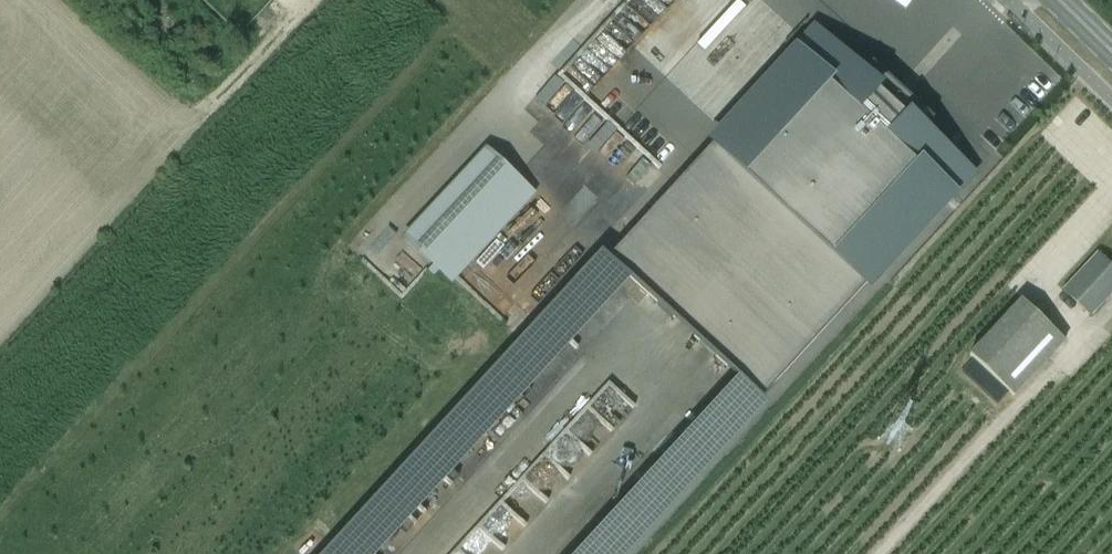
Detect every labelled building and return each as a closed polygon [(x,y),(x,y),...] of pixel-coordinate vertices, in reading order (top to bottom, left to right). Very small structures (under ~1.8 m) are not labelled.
[(815,33),(607,259),(723,366),(760,400),(850,302),(968,174),(922,132),(934,120),(871,63),(860,75),(815,33)] [(432,260),(421,271),(428,278),(439,266),(453,280),(535,190),(484,143),(403,233),(432,260)] [(1061,291),(1091,318),(1111,296),(1111,256),(1108,261),(1098,251),(1061,291)] [(1020,299),(968,354),(1014,398),(1066,342),(1020,299)] [(508,547),(493,530),(500,523),(508,533),(510,531),(514,535),(531,520),(523,510),(518,515),(508,504),(453,553),(500,553),(508,547)]
